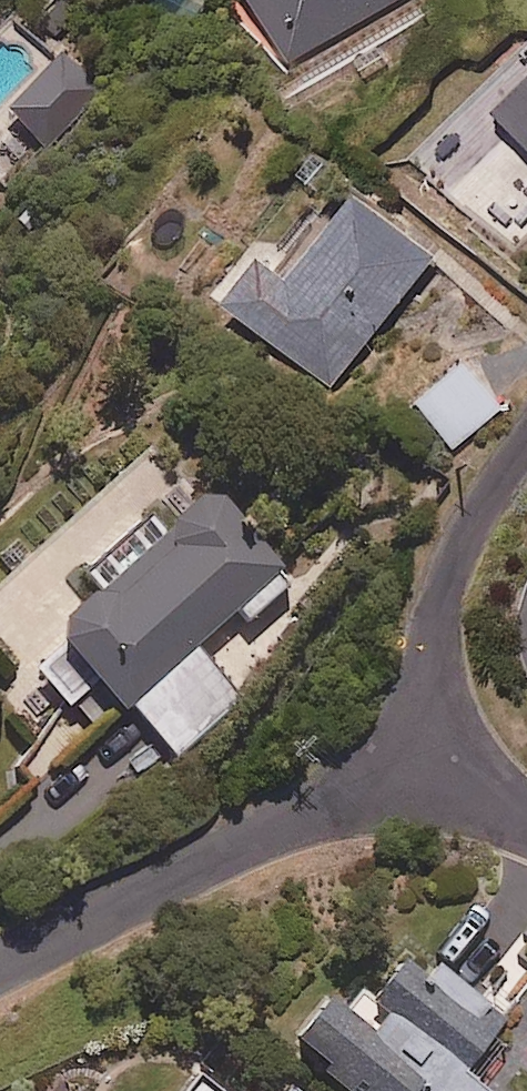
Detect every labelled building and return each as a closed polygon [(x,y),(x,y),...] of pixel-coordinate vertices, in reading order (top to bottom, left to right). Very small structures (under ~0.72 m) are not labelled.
[(285,62),(397,0),(250,0),(285,62)] [(106,90),(72,50),(10,103),(44,143),(106,90)] [(495,112),(526,145),(526,81),(495,112)] [(434,258),(354,194),(295,268),(263,243),(219,299),(330,388),(434,258)] [(504,406),(468,362),(414,407),(450,451),(504,406)] [(72,707),(104,677),(177,757),(241,699),(195,648),(237,610),(248,622),(291,583),(191,472),(148,512),(84,570),(103,591),(61,629),(72,641),(39,670),(72,707)] [(463,1073),(504,1023),(436,965),(419,985),(398,967),(369,1001),(386,1016),(368,1038),(326,1002),(289,1046),(343,1090),(485,1090),(463,1073)] [(197,1080),(188,1090),(212,1090),(197,1080)]
